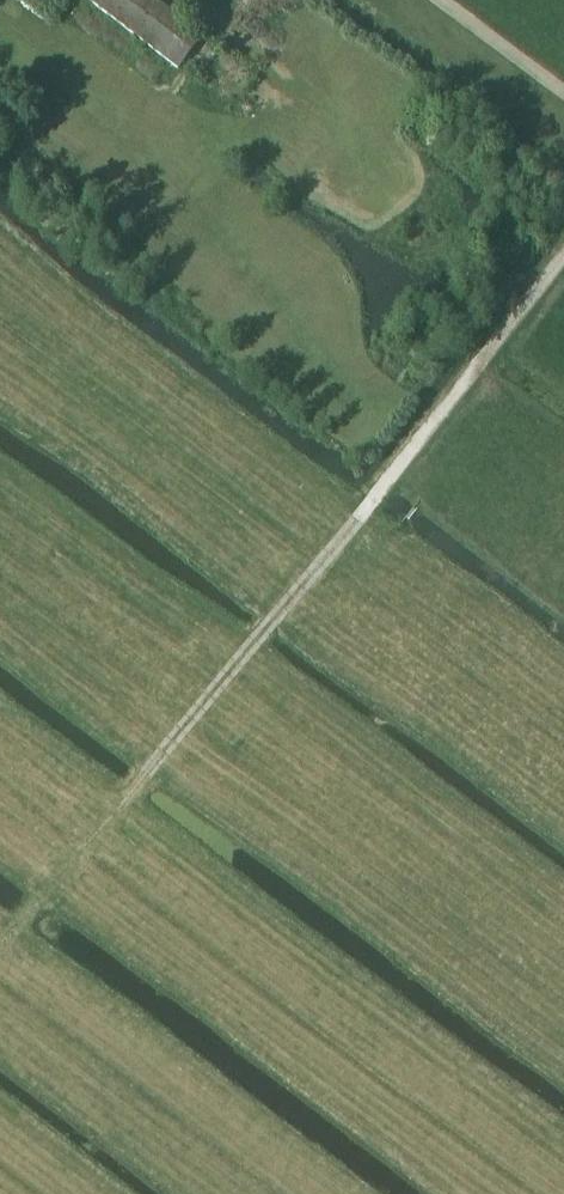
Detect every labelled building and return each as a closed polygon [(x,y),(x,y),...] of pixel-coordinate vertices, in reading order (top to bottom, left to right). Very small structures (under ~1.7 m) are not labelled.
[(177,69),(202,36),(156,0),(87,0),(177,69)]
